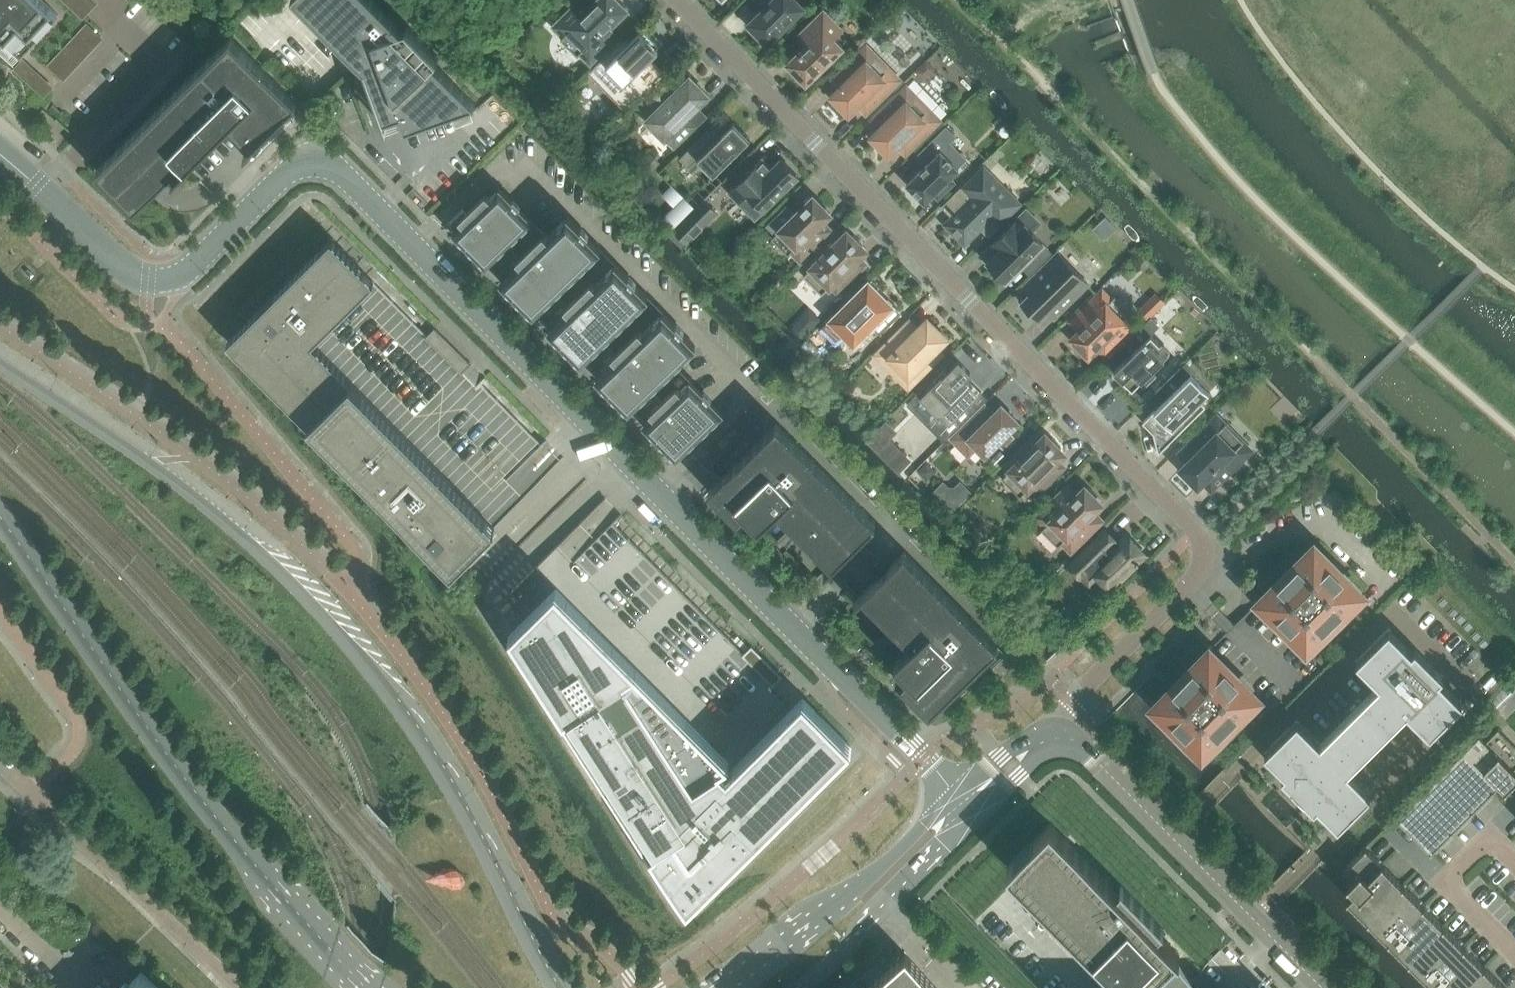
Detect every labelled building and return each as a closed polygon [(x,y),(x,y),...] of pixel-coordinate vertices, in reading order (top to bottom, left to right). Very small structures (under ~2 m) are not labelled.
[(4,37),(0,41),(0,48),(14,62),(22,54),(36,38),(39,41),(48,33),(47,32),(44,30),(58,15),(43,0),(0,0),(0,33),(4,37)] [(407,24),(406,25),(410,29),(405,33),(373,0),(297,0),(364,68),(386,129),(387,128),(384,120),(400,114),(405,129),(475,104),(430,58),(434,53),(438,57),(439,56),(407,24)] [(583,0),(557,26),(565,34),(561,38),(564,41),(563,41),(578,56),(582,52),(590,60),(617,34),(608,25),(624,9),(622,7),(625,4),(620,0),(600,0),(591,8),(583,0)] [(751,24),(754,27),(753,31),(760,38),(764,37),(767,41),(779,29),(784,30),(791,23),(789,19),(801,8),(794,0),(757,0),(755,2),(764,11),(751,24)] [(901,10),(893,17),(898,22),(906,15),(901,10)] [(792,71),(799,78),(803,77),(806,80),(818,69),(823,70),(830,63),(829,59),(840,47),(832,39),(840,30),(824,13),(801,35),(809,44),(790,63),(793,67),(792,71)] [(650,58),(658,50),(640,31),(631,40),(626,35),(589,72),(627,111),(643,95),(646,97),(667,76),(650,58)] [(231,36),(96,171),(134,209),(172,171),(176,175),(173,178),(174,179),(229,125),(250,147),(244,153),(246,154),(297,103),(231,36)] [(900,80),(866,46),(832,79),(841,88),(832,96),(849,113),(858,105),(866,113),(900,80)] [(53,86),(24,60),(24,59),(14,69),(44,96),(53,86)] [(924,80),(936,68),(927,60),(915,72),(924,80)] [(688,116),(709,96),(690,77),(679,87),(676,83),(661,98),(664,102),(646,120),(675,149),(698,126),(688,116)] [(940,120),(907,87),(906,86),(872,120),(881,128),(872,137),(889,154),(897,145),(906,154),(940,120)] [(701,163),(714,175),(750,138),(734,121),(725,130),(717,121),(680,158),(693,171),(701,163)] [(946,127),(919,154),(928,163),(906,184),(925,202),(933,194),(938,199),(956,182),(950,177),(959,169),(957,167),(966,159),(950,143),(950,142),(955,136),(946,127)] [(764,209),(798,175),(781,158),(747,192),(764,209)] [(946,224),(965,243),(983,225),(992,233),(991,233),(992,234),(1021,206),(984,168),(945,206),(955,216),(946,224)] [(672,185),(671,185),(662,194),(674,206),(663,216),(675,229),(695,208),(672,185)] [(663,311),(643,332),(639,328),(615,352),(603,340),(648,296),(635,283),(637,282),(630,274),(628,276),(616,263),(595,283),(591,280),(567,304),(556,292),(600,248),(588,235),(589,234),(582,226),(581,228),(568,215),(547,235),(544,231),(520,255),(508,244),(532,220),(520,207),(521,206),(517,202),(514,198),(512,200),(500,187),(489,197),(486,193),(467,212),(464,209),(450,223),(456,230),(453,233),(454,234),(486,266),(489,263),(504,278),(501,281),(533,314),(537,311),(552,326),(548,329),(581,362),(584,359),(599,374),(596,377),(629,410),(632,407),(647,422),(644,425),(676,459),(723,412),(710,400),(712,398),(704,391),(703,392),(690,379),(680,390),(676,386),(663,400),(651,388),(696,344),(683,331),(684,330),(677,323),(676,324),(663,311)] [(813,197),(795,215),(787,206),(767,225),(776,234),(772,238),(788,255),(792,251),(801,259),(830,230),(822,222),(830,214),(827,211),(828,209),(818,198),(816,200),(813,197)] [(675,229),(687,242),(717,213),(704,200),(675,229)] [(1039,223),(1027,210),(990,246),(996,253),(988,261),(1006,280),(1020,266),(1029,275),(1052,252),(1031,231),(1039,223)] [(835,233),(807,262),(812,267),(804,275),(822,294),(830,286),(838,293),(866,264),(859,257),(865,250),(861,246),(863,244),(854,234),(851,237),(847,232),(841,238),(835,233)] [(560,462),(541,443),(480,381),(476,385),(463,372),(462,373),(425,337),(427,335),(331,238),(227,342),(452,568),(560,462)] [(1025,287),(1030,293),(1022,302),(1026,305),(1026,309),(1031,315),(1035,315),(1039,319),(1047,310),(1054,317),(1057,314),(1061,314),(1066,308),(1067,305),(1088,284),(1058,253),(1023,288),(1025,287)] [(753,297),(759,303),(769,294),(763,288),(753,297)] [(863,303),(855,294),(829,320),(845,336),(854,328),(863,337),(873,326),(878,331),(889,320),(884,315),(894,305),(877,288),(863,303)] [(1097,347),(1104,354),(1106,355),(1136,325),(1127,317),(1131,313),(1115,296),(1111,300),(1102,291),(1072,321),(1080,330),(1072,338),(1074,341),(1073,342),(1085,354),(1086,353),(1089,355),(1097,347)] [(1156,292),(1138,310),(1148,320),(1166,302),(1156,292)] [(1151,370),(1169,353),(1148,331),(1157,323),(1151,317),(1124,344),(1132,352),(1114,370),(1132,389),(1142,380),(1147,385),(1156,375),(1151,370)] [(903,327),(876,354),(888,367),(894,361),(909,376),(919,365),(925,371),(942,354),(936,348),(946,339),(927,320),(911,336),(903,327)] [(471,364),(435,327),(427,335),(425,337),(462,373),(463,372),(471,364)] [(807,333),(800,327),(794,327),(790,332),(800,342),(807,333)] [(947,423),(959,411),(977,394),(963,380),(970,372),(959,361),(948,372),(944,368),(932,379),(936,383),(921,398),(947,423)] [(1183,367),(1187,363),(1186,362),(1155,393),(1164,401),(1142,422),(1153,433),(1158,453),(1206,406),(1201,401),(1209,393),(1183,367)] [(951,438),(968,455),(977,447),(985,455),(998,442),(1003,447),(1013,437),(1008,432),(1019,422),(1002,405),(988,419),(979,410),(951,438)] [(1205,480),(1214,488),(1252,451),(1217,415),(1179,453),(1187,461),(1179,469),(1198,487),(1205,480)] [(777,508),(831,563),(824,571),(825,572),(876,522),(777,422),(708,491),(742,525),(743,524),(738,519),(745,512),(759,526),(777,508)] [(1010,470),(1002,478),(1020,496),(1028,488),(1036,496),(1064,467),(1057,460),(1063,453),(1059,449),(1061,447),(1052,437),(1050,439),(1045,435),(1039,441),(1034,436),(1005,464),(1010,470)] [(1001,451),(991,461),(998,467),(1007,458),(1001,451)] [(927,460),(917,471),(927,481),(937,471),(927,460)] [(1041,530),(1058,546),(1063,542),(1071,550),(1101,520),(1093,512),(1101,504),(1100,502),(1101,500),(1088,487),(1086,489),(1085,487),(1076,495),(1068,487),(1038,517),(1046,525),(1041,530)] [(1070,565),(1081,576),(1090,585),(1099,576),(1110,587),(1122,576),(1124,578),(1135,567),(1133,565),(1145,554),(1128,536),(1119,545),(1105,530),(1070,565)] [(1342,612),(1344,611),(1361,594),(1314,546),(1295,565),(1292,566),(1290,567),(1288,569),(1286,571),(1284,573),(1282,575),(1280,577),(1279,579),(1278,582),(1259,600),(1306,648),(1307,648),(1325,630),(1328,629),(1330,627),(1332,625),(1334,624),(1336,622),(1338,620),(1340,617),(1341,615),(1342,612)] [(863,595),(912,645),(894,662),(908,676),(902,683),(897,678),(896,679),(929,713),(998,645),(904,551),(854,601),(855,602),(863,595)] [(1029,594),(1031,592),(1034,589),(1037,585),(1026,575),(1023,578),(1020,581),(1018,583),(1029,594)] [(733,766),(557,585),(533,611),(511,633),(688,906),(850,745),(803,698),(733,766)] [(1259,600),(1209,650),(1257,697),(1256,698),(1273,716),(1324,666),(1324,665),(1307,648),(1306,648),(1259,600)] [(1056,617),(1054,619),(1068,633),(1070,635),(1081,624),(1065,608),(1056,617)] [(1379,682),(1319,742),(1297,719),(1264,751),(1284,771),(1281,775),(1313,808),(1317,804),(1337,825),(1369,792),(1347,770),(1406,710),(1429,733),(1461,701),(1439,679),(1442,675),(1415,647),(1411,651),(1388,628),(1356,660),(1379,682)] [(773,685),(782,676),(752,645),(744,653),(742,655),(773,685)] [(1238,716),(1256,698),(1257,697),(1209,650),(1191,668),(1188,669),(1185,671),(1183,672),(1181,674),(1179,676),(1177,678),(1176,681),(1174,684),(1173,685),(1154,704),(1202,752),(1220,733),(1223,732),(1225,731),(1228,729),(1230,727),(1232,725),(1234,723),(1235,721),(1237,719),(1238,716)] [(993,668),(1001,676),(1019,659),(1010,651),(993,668)] [(1396,818),(1397,818),(1429,851),(1431,852),(1432,851),(1451,832),(1452,832),(1453,831),(1453,830),(1472,811),(1473,810),(1492,791),(1493,791),(1494,790),(1494,789),(1493,788),(1493,787),(1496,783),(1497,783),(1504,790),(1505,791),(1506,790),(1514,781),(1514,770),(1514,769),(1514,768),(1514,747),(1499,730),(1498,729),(1497,729),(1496,730),(1485,741),(1480,735),(1479,734),(1478,734),(1477,735),(1438,775),(1437,775),(1436,776),(1418,795),(1417,795),(1416,796),(1397,816),(1396,816),(1395,817),(1396,818)] [(1066,840),(1050,824),(1007,867),(1127,987),(1198,987),(1175,958),(1178,955),(1178,956),(1180,954),(1158,933),(1162,929),(1163,930),(1164,928),(1121,885),(1120,886),(1121,887),(1117,891),(1066,840)] [(1367,848),(1366,847),(1365,847),(1364,848),(1345,867),(1343,868),(1344,869),(1345,870),(1353,878),(1348,883),(1347,883),(1346,884),(1347,885),(1348,885),(1354,891),(1348,897),(1347,897),(1346,898),(1346,899),(1347,900),(1348,900),(1367,919),(1367,920),(1403,884),(1402,884),(1383,865),(1383,864),(1382,863),(1381,863),(1367,848)] [(1422,904),(1418,899),(1403,885),(1403,884),(1367,920),(1368,920),(1387,939),(1387,940),(1388,940),(1423,905),(1423,904),(1422,904)] [(1443,925),(1424,906),(1424,905),(1423,905),(1388,940),(1388,941),(1389,941),(1407,960),(1408,961),(1444,925),(1443,925)] [(1463,945),(1458,940),(1444,926),(1444,925),(1408,961),(1409,961),(1428,980),(1428,981),(1464,946),(1463,945)] [(1464,947),(1464,946),(1428,981),(1429,982),(1435,987),(1462,987),(1484,966),(1483,966),(1464,947)] [(906,954),(868,987),(937,987),(906,954)] [(1505,987),(1504,986),(1485,967),(1484,966),(1462,987),(1506,987),(1505,987)] [(145,974),(142,970),(124,987),(159,987),(145,974)]
